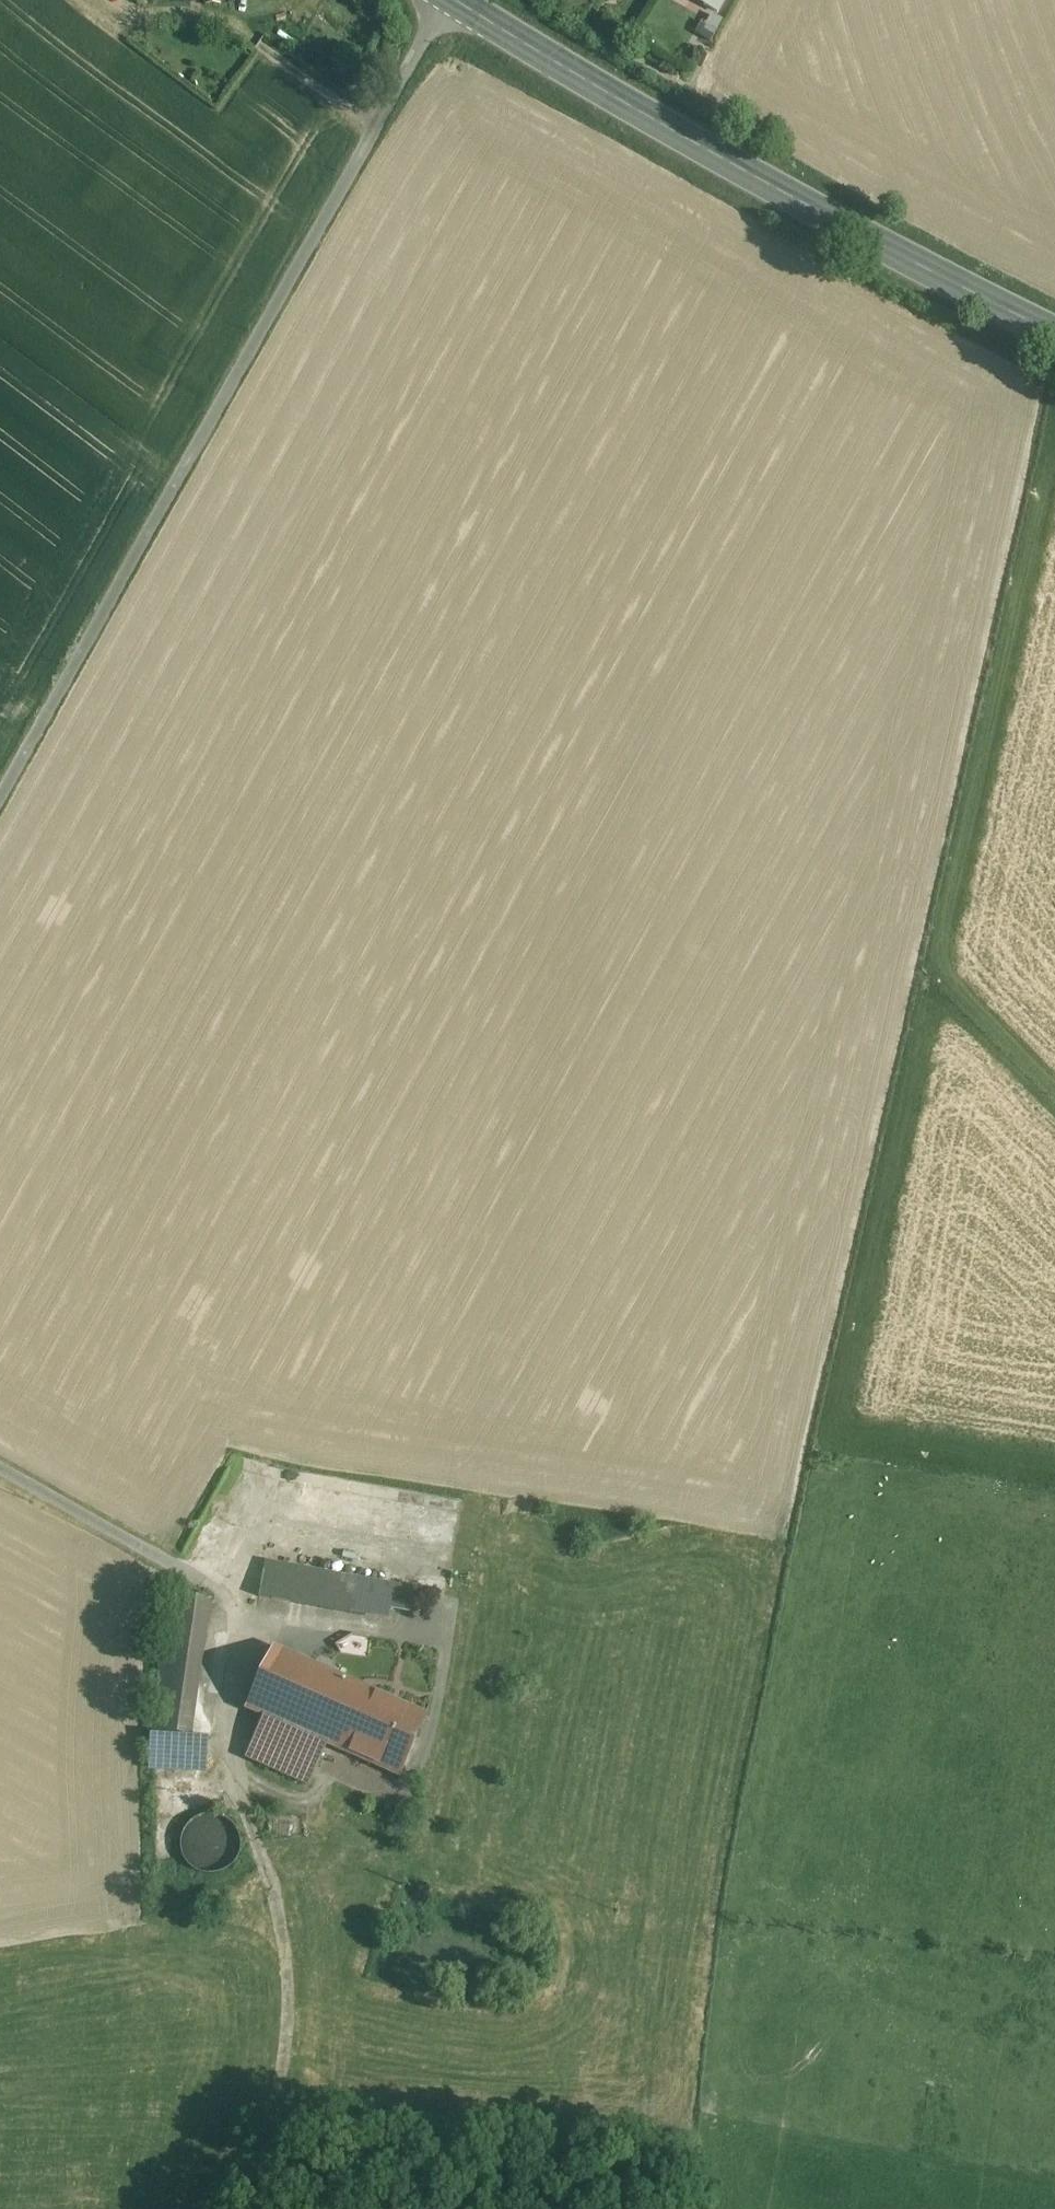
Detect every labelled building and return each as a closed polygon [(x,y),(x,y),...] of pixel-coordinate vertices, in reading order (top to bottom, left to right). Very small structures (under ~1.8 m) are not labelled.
[(356,1580),(265,1563),(259,1597),(350,1614),(356,1580)] [(395,1587),(356,1580),(350,1614),(389,1621),(395,1587)] [(208,1601),(171,1596),(153,1732),(151,1769),(206,1772),(208,1739),(189,1738),(208,1601)] [(273,1649),(246,1708),(266,1717),(326,1744),(343,1751),(370,1692),(273,1649)] [(426,1717),(370,1692),(343,1751),(399,1776),(426,1717)] [(266,1717),(247,1758),(308,1786),(326,1744),(266,1717)] [(239,1857),(241,1846),(239,1834),(232,1825),(222,1818),(210,1816),(199,1819),(189,1825),(183,1835),(181,1847),(183,1858),(190,1868),(200,1874),(211,1876),(223,1874),(233,1867),(239,1857)]
